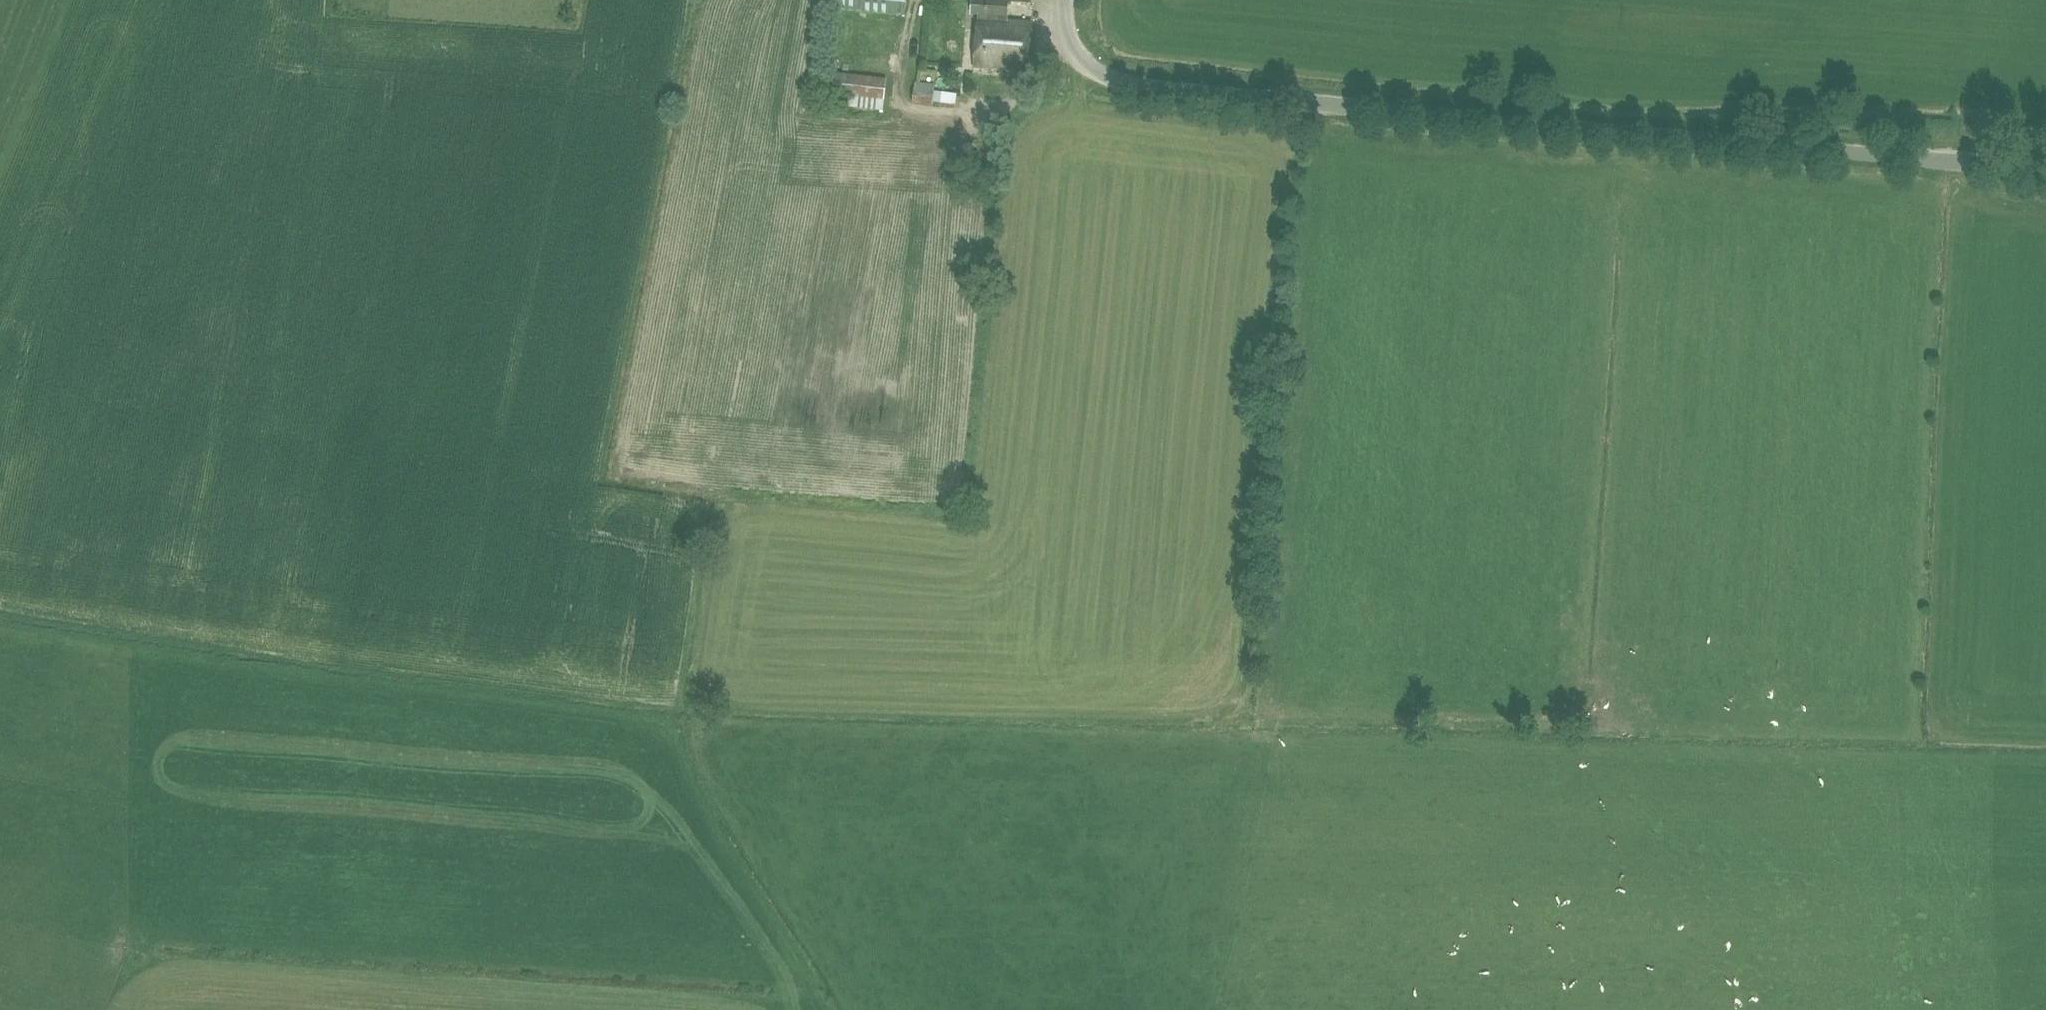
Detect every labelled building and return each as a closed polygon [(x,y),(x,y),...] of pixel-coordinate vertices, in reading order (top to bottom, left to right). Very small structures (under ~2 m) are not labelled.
[(825,8),(903,15),(905,0),(825,0),(825,8)] [(970,13),(978,14),(974,64),(1024,68),(1028,22),(1007,20),(1008,0),(971,0),(970,13)] [(815,90),(829,92),(829,93),(837,95),(837,104),(882,109),(886,77),(831,71),(831,75),(817,73),(815,90)] [(934,84),(914,82),(912,102),(932,104),(934,84)]
